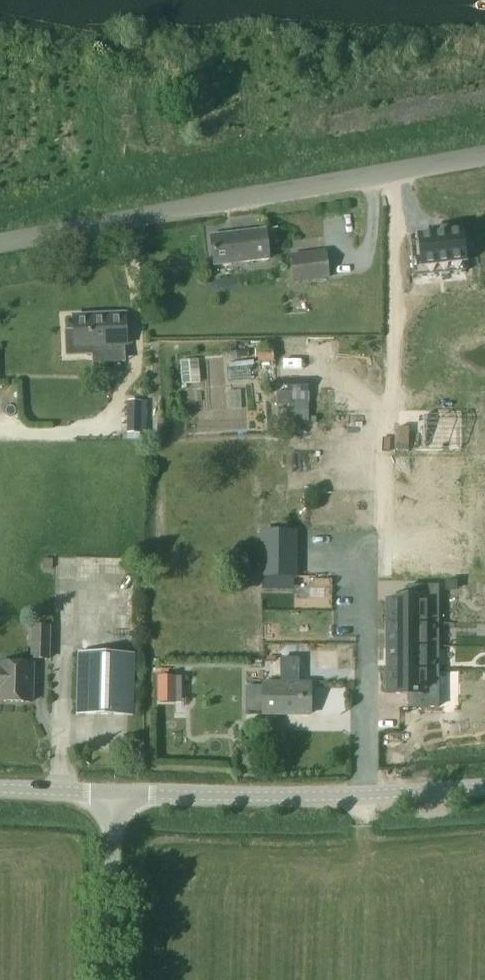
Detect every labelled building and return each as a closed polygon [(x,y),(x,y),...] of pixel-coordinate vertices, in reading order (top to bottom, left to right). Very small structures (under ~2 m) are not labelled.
[(425,233),(410,236),(416,266),(459,259),(454,228),(439,231),(438,225),(424,227),(425,233)] [(266,230),(212,236),(215,265),(270,259),(266,230)] [(294,282),(329,279),(326,250),(291,253),(294,282)] [(75,316),(75,331),(66,332),(67,355),(93,354),(93,346),(127,345),(126,313),(75,316)] [(198,380),(198,359),(183,359),(184,381),(198,380)] [(278,391),(278,403),(294,404),(294,421),(309,421),(309,392),(278,391)] [(129,401),(128,433),(147,434),(148,402),(129,401)] [(291,531),(259,531),(259,545),(291,545),(291,531)] [(291,545),(259,545),(259,560),(291,560),(291,545)] [(291,560),(259,560),(259,575),(291,575),(291,560)] [(358,578),(301,577),(249,577),(249,589),(275,589),(275,592),(281,592),(281,660),(281,683),(264,683),(264,714),(311,714),(311,683),(299,683),(299,660),(357,661),(358,578)] [(389,594),(389,615),(390,615),(390,616),(423,616),(423,615),(425,615),(425,594),(423,594),(423,592),(390,592),(390,594),(389,594)] [(389,617),(389,638),(390,638),(390,639),(423,639),(423,638),(425,638),(425,617),(423,617),(423,616),(390,616),(390,617),(389,617)] [(31,660),(51,660),(51,625),(31,625),(31,660)] [(389,639),(388,661),(390,661),(390,662),(423,662),(423,661),(424,661),(425,640),(423,640),(423,639),(390,639),(389,639)] [(134,717),(136,654),(78,652),(76,715),(134,717)] [(388,662),(388,683),(390,683),(390,684),(407,684),(423,684),(423,683),(424,683),(424,663),(423,663),(423,662),(390,662),(388,662)] [(33,665),(0,664),(0,701),(32,702),(33,665)] [(160,678),(160,703),(176,704),(176,678),(160,678)]
